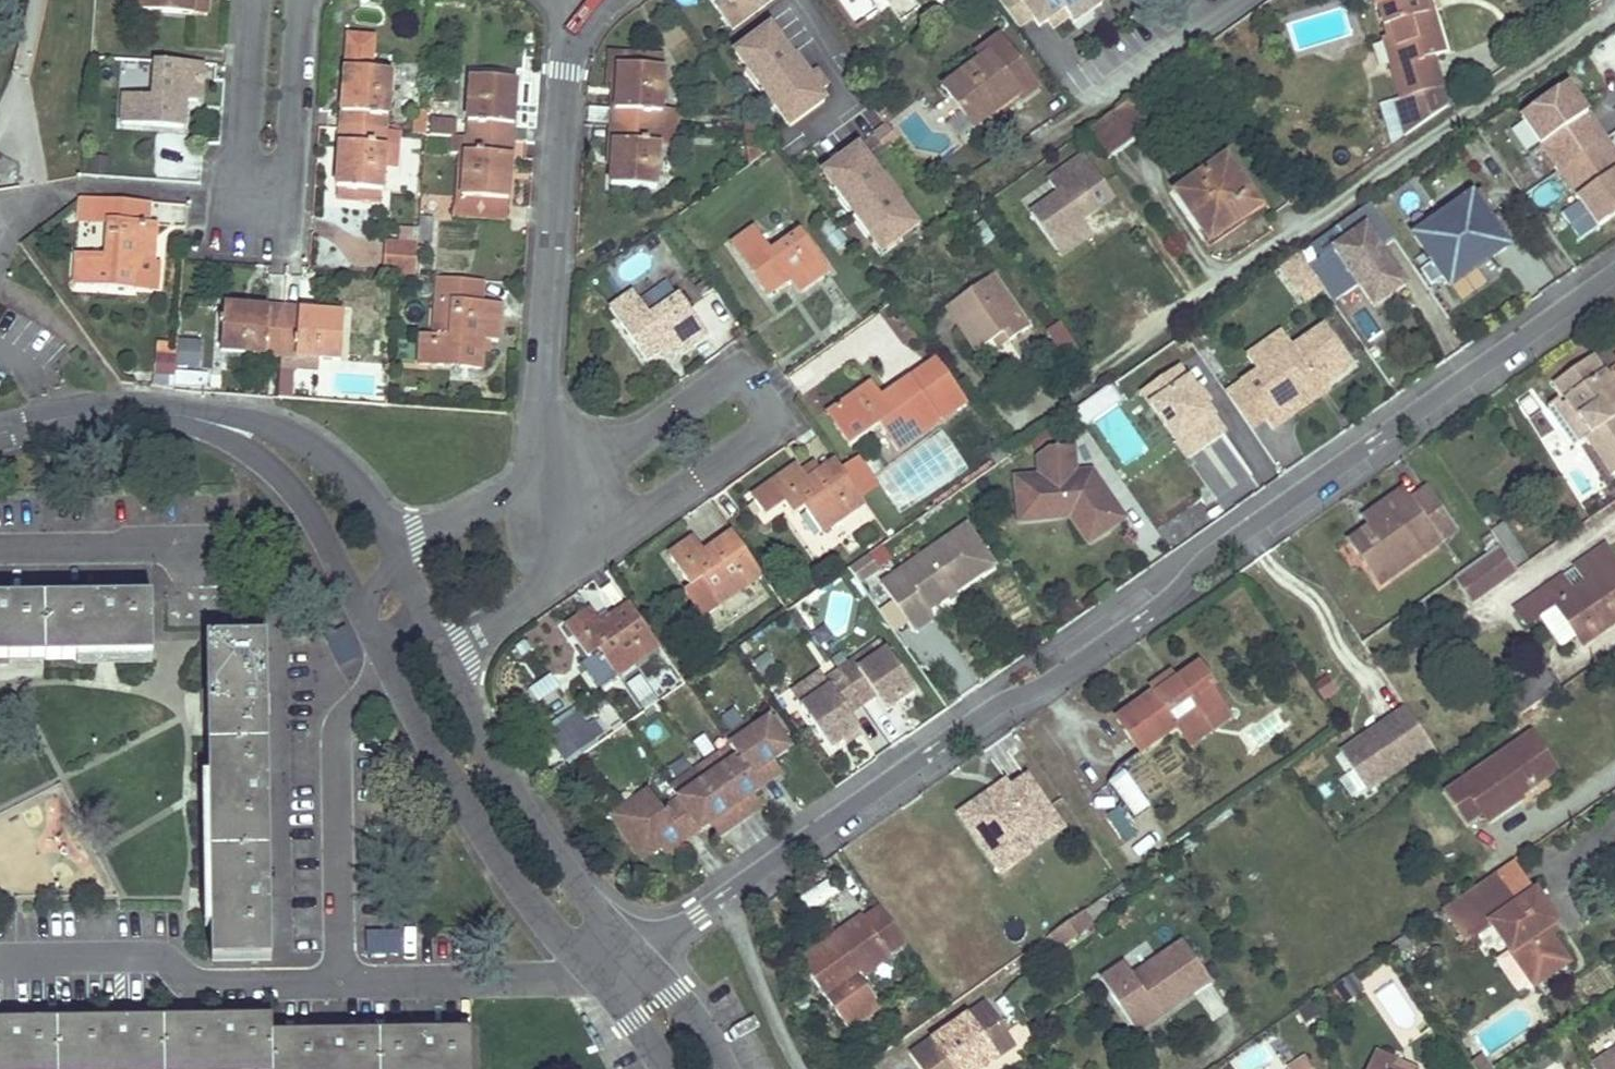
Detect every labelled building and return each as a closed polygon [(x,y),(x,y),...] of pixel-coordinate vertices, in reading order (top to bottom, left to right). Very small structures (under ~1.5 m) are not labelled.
[(131,11),(193,16),(195,0),(132,0),(131,11)] [(718,10),(729,1),(728,0),(719,0),(714,3),(718,10)] [(729,1),(718,10),(733,29),(759,9),(753,0),(728,0),(729,1)] [(1019,27),(1033,17),(1040,26),(1064,9),(1070,17),(1095,0),(998,0),(1019,27)] [(1378,6),(1382,5),(1389,33),(1396,31),(1405,63),(1400,64),(1409,93),(1397,96),(1407,131),(1445,104),(1432,55),(1442,52),(1430,9),(1425,10),(1421,0),(1376,0),(1378,6)] [(1429,0),(1421,0),(1425,10),(1430,9),(1429,0)] [(770,26),(735,52),(747,69),(754,64),(769,85),(798,63),(791,54),(770,26)] [(1405,63),(1396,31),(1389,33),(1383,35),(1393,66),(1400,64),(1405,63)] [(1038,88),(1037,88),(1000,37),(977,54),(981,60),(944,87),(974,127),(1011,100),(1015,105),(1038,88)] [(348,38),(342,128),(387,132),(391,73),(377,72),(379,40),(348,38)] [(798,50),(791,54),(798,63),(769,85),(754,64),(747,69),(763,90),(767,95),(779,111),(785,107),(773,90),(802,69),(807,76),(813,72),(812,71),(798,50)] [(664,68),(664,55),(608,53),(607,82),(617,82),(617,66),(664,68)] [(204,65),(157,62),(155,98),(124,95),(122,125),(187,130),(187,101),(201,103),(204,65)] [(662,110),(664,68),(617,66),(617,82),(615,126),(661,128),(662,110)] [(813,72),(824,88),(829,85),(816,68),(812,71),(813,72)] [(790,127),(825,100),(807,76),(802,69),(773,90),(785,107),(779,111),(790,127)] [(514,141),(519,81),(473,78),(468,138),(514,141)] [(1605,140),(1567,85),(1521,118),(1559,172),(1605,140)] [(1150,122),(1135,99),(1094,127),(1110,151),(1150,122)] [(662,110),(661,128),(678,129),(679,110),(662,110)] [(745,119),(745,132),(750,132),(764,135),(757,119),(745,119)] [(435,120),(433,135),(459,137),(461,121),(435,120)] [(900,138),(889,125),(875,135),(881,143),(890,137),(894,142),(900,138)] [(660,148),(661,128),(615,126),(612,185),(658,187),(660,148)] [(1106,153),(1110,151),(1094,127),(1089,130),(1106,153)] [(383,192),(387,132),(342,128),(338,188),(340,189),(379,191),(383,192)] [(678,129),(661,128),(660,148),(677,149),(678,129)] [(770,136),(764,135),(750,132),(745,132),(747,167),(777,146),(770,136)] [(881,143),(875,135),(867,141),(873,150),(881,143)] [(455,215),(507,218),(508,200),(464,197),(468,138),(461,137),(455,215)] [(510,200),(514,141),(468,138),(464,197),(508,200),(510,200)] [(1605,140),(1559,172),(1598,227),(1614,215),(1614,172),(1614,171),(1614,154),(1605,140)] [(859,146),(824,173),(836,189),(842,185),(858,206),(887,184),(880,175),(859,146)] [(1115,196),(1085,154),(1050,179),(1059,192),(1032,212),(1062,254),(1086,237),(1077,223),(1082,220),(1115,196)] [(1260,203),(1228,155),(1177,189),(1206,232),(1233,216),(1236,220),(1260,203)] [(1128,190),(1114,168),(1103,175),(1118,197),(1128,190)] [(886,170),(880,175),(887,184),(858,206),(842,185),(836,189),(851,210),(855,215),(871,236),(877,231),(862,211),(891,189),(897,198),(903,194),(886,170)] [(340,198),(379,201),(379,191),(340,189),(340,198)] [(871,236),(883,253),(918,227),(897,198),(891,189),(862,211),(877,231),(871,236)] [(1507,251),(1471,199),(1419,236),(1455,287),(1507,251)] [(78,255),(76,285),(139,289),(141,262),(154,263),(156,224),(149,224),(150,203),(102,200),(100,221),(110,222),(108,257),(78,255)] [(1371,205),(1320,239),(1329,252),(1308,266),(1288,280),(1305,305),(1325,292),(1333,304),(1355,289),(1372,314),(1409,289),(1382,248),(1394,240),(1371,205)] [(1236,220),(1233,216),(1206,232),(1210,238),(1236,220)] [(433,236),(434,218),(422,217),(419,236),(433,236)] [(1082,220),(1077,223),(1086,237),(1092,233),(1082,220)] [(829,270),(803,232),(774,251),(757,228),(732,245),(768,295),(792,278),(800,291),(829,270)] [(432,250),(433,236),(419,236),(419,243),(418,249),(432,250)] [(419,243),(388,240),(385,273),(398,274),(416,275),(418,249),(419,243)] [(1030,326),(993,273),(947,306),(979,351),(994,340),(1005,332),(1011,340),(1030,326)] [(482,303),(484,280),(439,277),(435,336),(422,335),(420,364),(482,369),(485,341),(499,342),(503,304),(482,303)] [(642,300),(636,292),(612,309),(648,361),(670,345),(678,356),(709,334),(683,296),(679,298),(668,281),(642,300)] [(282,357),(285,311),(226,307),(223,352),(282,357)] [(342,362),(346,315),(285,311),(282,357),(285,357),(285,368),(281,368),(279,398),(296,399),(298,358),(342,362)] [(1043,331),(1063,372),(1083,363),(1063,322),(1043,331)] [(1329,382),(1356,363),(1327,323),(1295,345),(1260,369),(1229,391),(1254,427),(1268,417),(1275,427),(1293,415),(1289,409),(1329,382)] [(1260,369),(1295,345),(1285,330),(1249,353),(1260,369)] [(1011,340),(1005,332),(994,340),(1000,348),(1011,340)] [(186,341),(184,365),(199,366),(201,342),(186,341)] [(1558,382),(1570,399),(1595,434),(1591,437),(1595,443),(1614,472),(1614,384),(1594,355),(1558,382)] [(970,400),(939,356),(884,395),(874,380),(828,412),(850,444),(881,423),(900,449),(970,400)] [(1196,387),(1181,365),(1145,390),(1191,455),(1226,430),(1207,402),(1196,387)] [(1293,415),(1333,387),(1329,382),(1289,409),(1293,415)] [(1211,399),(1201,384),(1196,387),(1207,402),(1211,399)] [(1086,427),(1122,401),(1110,385),(1095,396),(1103,408),(1083,422),(1086,427)] [(1083,422),(1103,408),(1095,396),(1075,410),(1083,422)] [(1595,434),(1570,399),(1551,413),(1580,453),(1595,443),(1591,437),(1595,434)] [(1124,511),(1094,469),(1078,471),(1076,446),(1076,445),(1052,447),(1040,456),(1042,474),(1017,476),(1020,501),(1033,500),(1034,513),(1068,510),(1072,516),(1087,537),(1124,511)] [(878,484),(860,457),(851,463),(870,490),(878,484)] [(844,468),(837,459),(809,479),(799,464),(754,495),(767,515),(786,502),(795,515),(807,507),(825,532),(868,502),(863,495),(844,468)] [(870,490),(851,463),(844,468),(863,495),(870,490)] [(1374,525),(1351,540),(1367,562),(1384,585),(1412,565),(1405,554),(1434,533),(1442,544),(1459,531),(1427,487),(1411,498),(1404,490),(1368,516),(1374,525)] [(1034,513),(1033,500),(1020,501),(1021,521),(1072,516),(1068,510),(1034,513)] [(1091,542),(1128,517),(1124,511),(1087,537),(1091,542)] [(996,563),(969,524),(953,535),(980,574),(996,563)] [(880,536),(874,525),(859,536),(865,547),(880,536)] [(1506,529),(1497,536),(1503,544),(1510,555),(1519,568),(1529,561),(1506,529)] [(765,574),(734,531),(706,551),(696,536),(670,554),(693,586),(705,578),(722,603),(765,574)] [(1434,533),(1405,554),(1412,565),(1442,544),(1434,533)] [(929,609),(980,574),(953,535),(884,582),(916,630),(935,617),(929,609)] [(1518,609),(1529,625),(1557,604),(1585,644),(1614,624),(1614,552),(1609,545),(1579,566),(1588,579),(1575,588),(1566,575),(1518,609)] [(881,568),(871,552),(852,567),(861,580),(881,568)] [(1510,555),(1467,584),(1479,603),(1523,574),(1519,568),(1510,555)] [(1579,566),(1566,575),(1575,588),(1588,579),(1579,566)] [(722,603),(705,578),(693,586),(688,591),(705,615),(722,603)] [(153,660),(153,641),(152,600),(101,601),(0,602),(0,662),(153,660)] [(662,646),(632,603),(603,622),(593,608),(568,625),(590,658),(602,651),(619,676),(662,646)] [(268,639),(208,640),(211,912),(211,963),(272,963),(272,902),(270,794),(269,705),(268,639)] [(861,667),(889,648),(883,640),(866,651),(856,658),(861,667)] [(917,689),(889,648),(861,667),(856,658),(848,648),(833,658),(841,669),(864,703),(878,694),(888,709),(917,689)] [(778,664),(770,652),(757,661),(766,673),(778,664)] [(1156,695),(1119,719),(1143,754),(1179,729),(1185,737),(1224,709),(1213,691),(1216,689),(1201,667),(1179,682),(1172,687),(1167,680),(1153,690),(1156,695)] [(1502,699),(1516,720),(1562,688),(1549,668),(1502,699)] [(864,703),(841,669),(826,679),(821,671),(801,685),(811,699),(803,705),(833,748),(861,728),(850,712),(864,703)] [(1174,675),(1167,680),(1172,687),(1179,682),(1174,675)] [(638,712),(656,704),(645,676),(626,683),(638,712)] [(1336,688),(1329,678),(1318,686),(1325,695),(1336,688)] [(811,699),(801,685),(793,690),(803,705),(811,699)] [(1435,747),(1408,707),(1380,726),(1382,730),(1359,746),(1357,742),(1342,752),(1369,792),(1435,747)] [(1224,709),(1185,737),(1194,749),(1233,721),(1224,709)] [(591,727),(580,712),(562,724),(581,751),(599,739),(606,734),(598,722),(591,727)] [(792,747),(772,719),(759,728),(754,720),(728,738),(733,746),(734,746),(762,785),(778,774),(769,762),(792,747)] [(581,751),(562,724),(549,734),(568,760),(581,751)] [(1359,746),(1382,730),(1380,726),(1357,742),(1359,746)] [(1532,736),(1450,793),(1470,822),(1485,813),(1492,822),(1521,801),(1519,797),(1557,770),(1532,736)] [(570,764),(601,742),(599,739),(581,751),(568,760),(570,764)] [(762,785),(734,746),(733,746),(705,766),(742,819),(758,808),(749,796),(763,786),(762,785)] [(742,819),(705,766),(674,788),(682,799),(683,798),(702,827),(703,828),(717,819),(725,830),(742,819)] [(1009,782),(962,814),(1003,872),(1066,828),(1030,777),(1014,788),(1009,782)] [(702,827),(683,798),(682,799),(666,810),(652,790),(615,815),(645,858),(681,832),(686,838),(702,827)] [(1108,814),(1124,843),(1137,836),(1121,807),(1108,814)] [(1516,905),(1495,874),(1466,894),(1444,909),(1467,942),(1494,923),(1536,984),(1571,960),(1553,934),(1547,926),(1553,922),(1556,919),(1537,891),(1516,905)] [(1087,910),(1094,919),(1109,909),(1102,899),(1087,910)] [(828,940),(801,958),(849,1029),(882,1006),(862,977),(865,975),(892,956),(891,954),(909,941),(883,905),(866,917),(864,915),(851,923),(855,929),(831,945),(828,940)] [(1094,919),(1087,910),(1064,927),(1052,935),(1053,936),(1062,949),(1063,950),(1098,925),(1094,919)] [(1547,926),(1553,934),(1559,930),(1553,922),(1547,926)] [(851,923),(828,940),(831,945),(855,929),(851,923)] [(1166,1013),(1213,981),(1185,941),(1135,975),(1127,963),(1103,979),(1136,1027),(1163,1009),(1166,1013)] [(1362,991),(1352,976),(1335,988),(1345,1002),(1362,991)] [(1321,1014),(1312,1000),(1295,1012),(1304,1025),(1321,1014)] [(1015,1045),(987,1004),(916,1054),(926,1068),(981,1068),(1015,1045)] [(1139,1032),(1166,1013),(1163,1009),(1136,1027),(1139,1032)] [(0,1024),(0,1068),(472,1068),(472,1036),(428,1036),(337,1037),(274,1037),(273,1021),(120,1023),(23,1024),(0,1024)] [(1593,1063),(1597,1068),(1614,1068),(1614,1048),(1593,1063)] [(1420,1068),(1378,1049),(1369,1068),(1420,1068)] [(1482,1056),(1472,1063),(1473,1065),(1476,1068),(1490,1068),(1482,1056)] [(1305,1057),(1289,1067),(1290,1068),(1313,1068),(1305,1057)]
